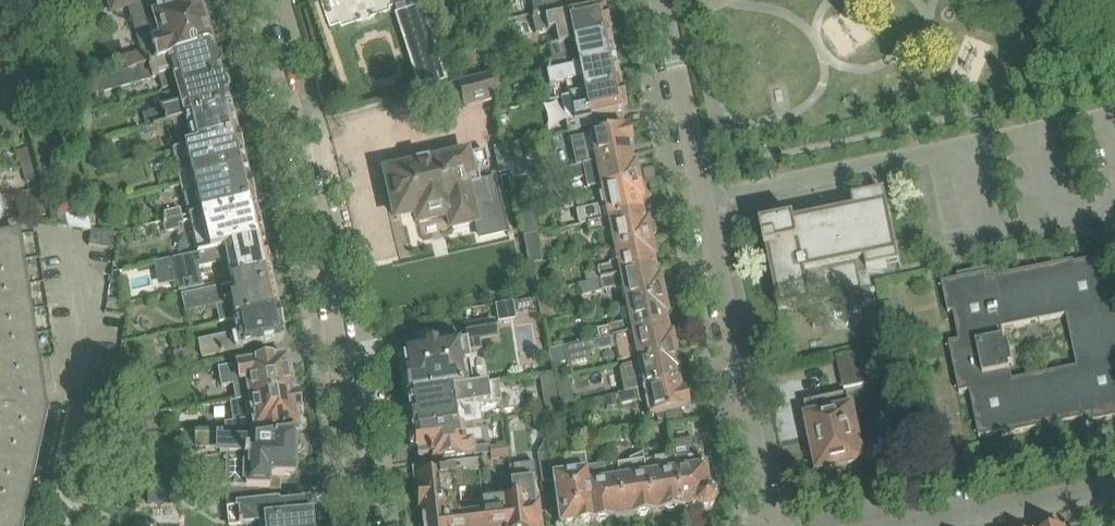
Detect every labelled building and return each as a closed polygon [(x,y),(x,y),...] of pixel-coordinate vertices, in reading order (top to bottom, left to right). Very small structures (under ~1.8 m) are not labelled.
[(62,11),(84,4),(83,0),(58,0),(62,11)] [(112,12),(126,7),(142,53),(125,58),(129,70),(211,46),(197,0),(174,0),(173,6),(174,10),(172,11),(171,9),(168,9),(165,0),(108,0),(112,12)] [(395,7),(420,84),(446,76),(421,0),(415,0),(395,7)] [(535,15),(544,13),(561,9),(560,0),(562,0),(539,0),(539,1),(530,3),(533,15),(535,15)] [(604,16),(602,9),(569,16),(569,14),(546,19),(544,13),(535,15),(536,18),(531,19),(535,35),(552,32),(555,46),(557,46),(608,35),(607,29),(609,25),(607,18),(604,16)] [(551,60),(541,63),(543,75),(613,61),(611,49),(613,49),(611,38),(609,38),(608,35),(557,46),(555,46),(548,47),(551,60)] [(215,58),(211,46),(129,70),(86,82),(90,96),(159,76),(163,89),(164,89),(175,86),(176,88),(220,76),(219,73),(218,70),(221,66),(219,60),(215,58)] [(613,61),(543,75),(546,88),(565,84),(567,97),(573,96),(619,86),(618,82),(621,82),(618,71),(616,71),(613,61)] [(492,86),(489,75),(455,84),(462,109),(496,100),(492,86)] [(168,105),(142,113),(146,128),(173,121),(228,106),(226,95),(228,91),(226,85),(222,83),(220,78),(220,76),(176,88),(176,90),(165,93),(168,105)] [(501,84),(492,86),(496,100),(504,98),(501,84)] [(567,97),(561,98),(566,124),(624,111),(623,105),(625,101),(624,95),(620,92),(619,86),(573,96),(567,97)] [(18,116),(14,101),(5,103),(10,119),(18,116)] [(173,121),(181,149),(236,135),(228,106),(173,121)] [(22,132),(18,116),(10,119),(14,134),(22,132)] [(588,137),(571,141),(576,167),(630,156),(628,146),(631,146),(628,128),(588,137)] [(93,132),(79,135),(82,145),(95,141),(93,132)] [(181,184),(245,168),(241,153),(244,148),(242,140),(237,137),(236,135),(181,149),(172,151),(178,173),(181,184)] [(501,175),(510,173),(509,168),(503,138),(494,140),(501,175)] [(31,165),(27,149),(19,151),(23,167),(31,165)] [(480,237),(506,231),(508,236),(510,236),(496,174),(479,178),(478,173),(488,170),(484,152),(431,164),(431,161),(412,165),(412,168),(386,174),(391,198),(389,201),(391,212),(395,214),(396,219),(416,214),(418,224),(449,217),(451,229),(474,224),(474,223),(477,223),(480,237)] [(621,190),(640,186),(635,165),(632,165),(630,156),(553,172),(556,184),(585,178),(587,189),(599,186),(600,190),(620,186),(621,190)] [(99,157),(87,160),(90,172),(102,169),(99,157)] [(36,180),(31,165),(23,167),(27,183),(36,180)] [(249,183),(245,168),(181,184),(184,195),(189,216),(201,213),(253,201),(252,199),(256,194),(254,186),(249,183)] [(39,172),(44,190),(51,188),(46,170),(39,172)] [(597,207),(578,211),(581,225),(587,224),(642,212),(640,203),(644,202),(640,186),(621,190),(620,186),(600,190),(604,210),(598,211),(597,207)] [(767,251),(780,311),(863,294),(864,294),(858,263),(866,262),(868,272),(901,265),(886,193),(853,200),(855,210),(796,222),(796,221),(795,218),(761,225),(762,228),(766,251),(767,251)] [(32,201),(37,217),(45,216),(41,199),(32,201)] [(253,201),(201,213),(202,217),(190,220),(199,253),(262,239),(261,236),(264,235),(261,221),(258,222),(253,201)] [(538,234),(532,206),(518,209),(524,237),(538,234)] [(65,214),(68,228),(91,232),(86,209),(65,214)] [(642,212),(587,224),(589,234),(608,230),(612,247),(613,251),(633,247),(632,243),(651,239),(651,237),(656,235),(653,222),(648,222),(648,221),(644,222),(642,212)] [(182,218),(163,222),(165,233),(180,230),(179,225),(184,224),(182,218)] [(94,247),(115,250),(116,250),(118,236),(91,232),(89,246),(94,247)] [(45,426),(48,417),(19,235),(0,238),(0,525),(24,525),(45,426)] [(232,280),(269,272),(268,265),(271,261),(269,254),(264,251),(262,239),(199,253),(174,259),(180,291),(203,287),(199,267),(228,261),(232,280)] [(610,268),(597,271),(597,272),(599,281),(654,269),(652,260),(656,259),(652,243),(651,239),(632,243),(633,247),(613,251),(616,264),(609,265),(610,268)] [(539,248),(527,251),(530,265),(542,262),(539,248)] [(1110,305),(1100,258),(1083,262),(1074,264),(1074,261),(1000,276),(995,277),(995,280),(987,282),(986,274),(942,283),(949,313),(954,312),(960,341),(949,343),(960,394),(970,392),(980,438),(1005,433),(1006,435),(1085,419),(1084,416),(1093,415),(1094,422),(1114,418),(1114,304),(1110,305)] [(645,303),(664,299),(660,278),(656,279),(654,269),(599,281),(586,283),(579,285),(582,296),(613,289),(613,291),(621,290),(624,303),(644,299),(645,303)] [(269,272),(232,280),(233,285),(183,296),(187,312),(217,305),(221,322),(234,319),(277,310),(269,272)] [(584,275),(586,283),(599,281),(597,272),(584,275)] [(598,340),(666,326),(664,316),(668,316),(664,299),(645,303),(644,299),(624,303),(628,323),(609,327),(609,328),(596,331),(598,340)] [(277,310),(234,319),(237,335),(200,343),(203,358),(241,350),(241,349),(258,345),(283,340),(281,328),(284,324),(282,314),(278,312),(277,310)] [(407,371),(404,371),(407,396),(479,385),(474,352),(481,351),(480,342),(496,339),(494,322),(463,327),(466,343),(438,347),(438,344),(422,346),(422,350),(404,352),(407,371)] [(598,340),(549,351),(552,365),(565,362),(566,365),(595,359),(594,354),(614,349),(617,363),(621,362),(636,358),(637,360),(656,356),(657,360),(677,355),(676,352),(672,335),(669,335),(667,326),(598,340)] [(199,364),(196,349),(174,354),(177,369),(199,364)] [(879,381),(873,353),(838,360),(844,388),(879,381)] [(622,367),(619,371),(624,394),(679,382),(677,373),(680,372),(677,355),(657,360),(656,356),(637,360),(637,364),(622,367)] [(238,402),(292,393),(292,391),(296,389),(294,377),(289,376),(286,359),(220,370),(223,386),(235,384),(238,402)] [(554,388),(552,377),(539,378),(541,390),(554,388)] [(409,413),(405,418),(406,425),(411,429),(412,429),(413,431),(460,425),(460,426),(482,423),(479,406),(502,403),(499,382),(479,385),(407,396),(410,413),(409,413)] [(624,394),(604,398),(605,406),(606,410),(637,403),(638,406),(646,404),(649,417),(656,415),(663,414),(665,422),(666,427),(684,423),(681,410),(688,408),(684,391),(681,392),(679,382),(624,394)] [(293,396),(292,393),(238,402),(231,403),(234,422),(235,427),(226,429),(227,436),(257,438),(256,432),(262,431),(263,432),(276,430),(277,433),(298,429),(296,413),(299,412),(297,395),(293,396)] [(804,403),(819,471),(864,461),(853,408),(850,408),(847,394),(804,403)] [(557,413),(557,411),(547,413),(548,432),(558,413),(557,413)] [(413,435),(409,438),(410,446),(415,448),(415,451),(417,450),(418,457),(437,454),(438,459),(472,455),(471,443),(463,444),(460,426),(460,425),(413,431),(413,435)] [(194,436),(194,451),(218,452),(218,456),(228,456),(228,462),(201,461),(200,488),(226,489),(245,490),(256,490),(269,491),(270,477),(280,477),(295,478),(296,454),(300,451),(300,441),(298,438),(297,438),(297,435),(256,441),(222,440),(222,437),(194,436)] [(622,517),(615,468),(612,468),(612,466),(586,470),(584,457),(551,462),(547,436),(538,454),(542,483),(554,481),(557,501),(555,501),(558,523),(560,524),(560,525),(562,525),(571,525),(574,525),(575,524),(622,517)] [(506,448),(498,449),(499,458),(499,460),(508,459),(506,448)] [(696,448),(671,451),(672,458),(680,509),(683,508),(686,510),(691,509),(693,507),(695,506),(701,510),(710,509),(715,503),(713,494),(708,491),(704,467),(702,467),(702,463),(700,463),(696,448)] [(718,448),(710,449),(711,460),(720,459),(718,448)] [(491,459),(499,458),(498,449),(489,450),(490,452),(491,459)] [(618,477),(616,478),(622,517),(637,515),(640,517),(646,516),(648,513),(651,513),(644,462),(643,455),(628,462),(628,463),(617,465),(618,477)] [(644,462),(651,513),(665,511),(676,509),(680,509),(672,458),(644,462)] [(482,501),(457,504),(456,494),(463,493),(461,475),(479,473),(479,470),(487,469),(486,459),(419,466),(420,471),(413,471),(420,525),(450,525),(449,516),(484,512),(482,501)] [(502,511),(503,525),(539,525),(536,500),(535,500),(533,482),(532,477),(510,480),(511,484),(512,497),(514,510),(502,511)] [(245,490),(226,489),(230,525),(240,525),(260,524),(260,525),(312,525),(312,524),(309,520),(307,505),(276,508),(275,506),(262,507),(257,503),(256,490),(245,490)] [(210,490),(201,490),(201,499),(210,499),(210,490)] [(161,491),(147,491),(147,508),(161,508),(161,491)] [(450,525),(503,525),(502,511),(514,510),(512,497),(482,501),(484,512),(449,516),(450,525)]
